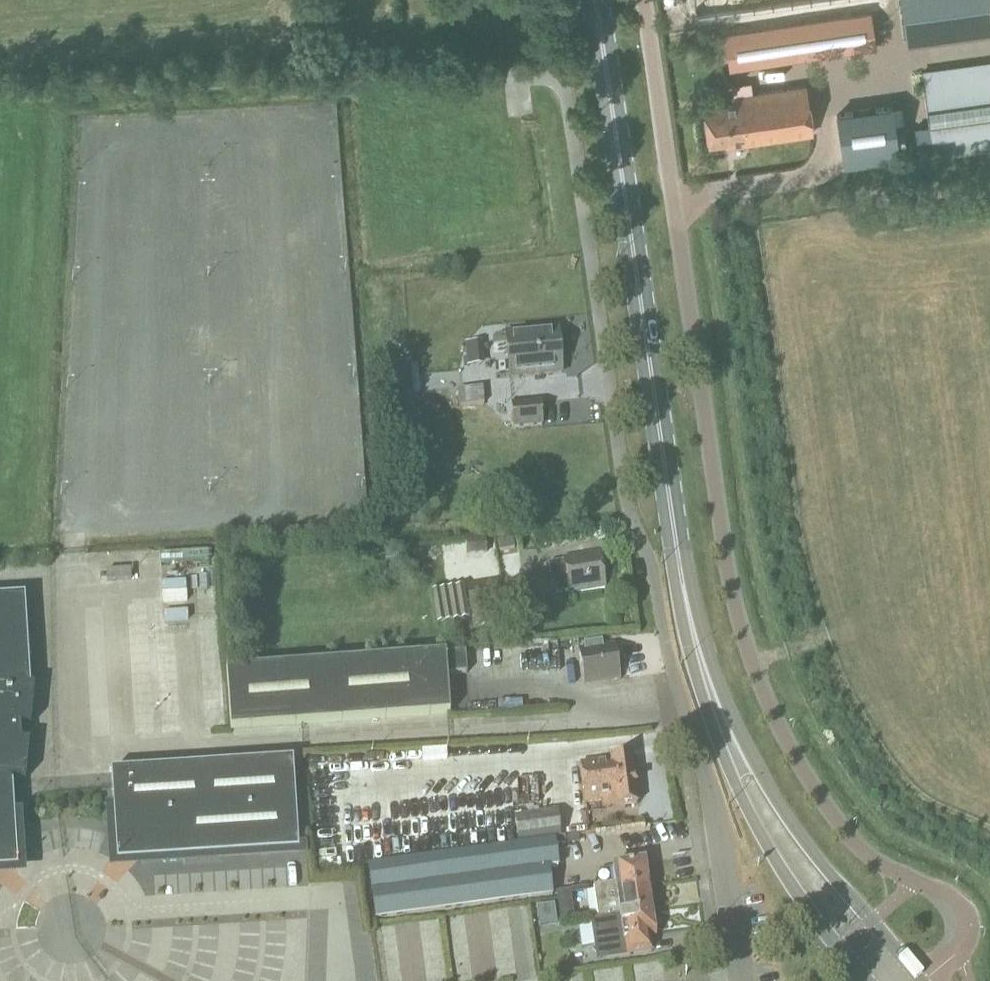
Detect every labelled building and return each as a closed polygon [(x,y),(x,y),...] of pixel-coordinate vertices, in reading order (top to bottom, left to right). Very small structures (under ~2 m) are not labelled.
[(697,19),(833,0),(694,0),(697,19)] [(908,43),(989,32),(989,0),(901,0),(908,43)] [(725,34),(730,71),(876,49),(870,12),(725,34)] [(915,128),(919,158),(989,148),(989,62),(921,72),(928,126),(915,128)] [(726,146),(811,133),(804,86),(733,97),(734,100),(704,104),(710,144),(725,142),(726,146)] [(848,168),(899,161),(891,105),(836,113),(844,168),(848,168)] [(505,333),(509,377),(562,372),(558,328),(505,333)] [(478,379),(478,355),(464,355),(463,379),(478,379)] [(484,403),(482,387),(457,389),(459,405),(484,403)] [(511,403),(513,428),(543,425),(541,400),(511,403)] [(499,552),(515,548),(513,539),(497,542),(499,552)] [(554,593),(555,593),(568,591),(569,593),(605,587),(599,552),(563,558),(563,561),(548,563),(550,575),(524,579),(527,601),(554,596),(554,593)] [(131,579),(130,569),(106,570),(107,581),(131,579)] [(18,868),(12,779),(26,779),(29,742),(22,741),(21,725),(31,724),(34,687),(30,686),(24,596),(0,598),(0,869),(18,868)] [(226,669),(230,729),(449,713),(447,674),(467,673),(465,652),(226,669)] [(601,670),(601,683),(584,684),(584,696),(622,695),(622,682),(613,682),(612,670),(601,670)] [(612,759),(582,763),(587,802),(603,800),(604,808),(637,803),(630,754),(612,757),(612,759)] [(293,759),(111,771),(116,862),(298,851),(293,759)] [(83,775),(59,776),(60,788),(83,787),(83,775)] [(390,779),(359,780),(362,853),(393,852),(390,779)] [(541,812),(540,792),(502,793),(503,813),(541,812)] [(515,817),(518,843),(560,838),(558,812),(515,817)] [(560,838),(518,843),(401,859),(369,864),(372,890),(376,919),(551,895),(547,867),(556,866),(554,845),(565,843),(564,837),(560,838)] [(615,883),(594,886),(595,895),(647,887),(646,876),(648,875),(647,866),(644,867),(644,862),(613,867),(615,883)] [(647,887),(595,895),(598,918),(602,918),(651,911),(650,907),(653,907),(651,898),(649,898),(647,887)] [(556,892),(560,916),(574,914),(570,890),(556,892)] [(651,911),(602,918),(608,958),(652,952),(650,936),(654,935),(654,931),(656,931),(655,922),(652,922),(651,911)]
